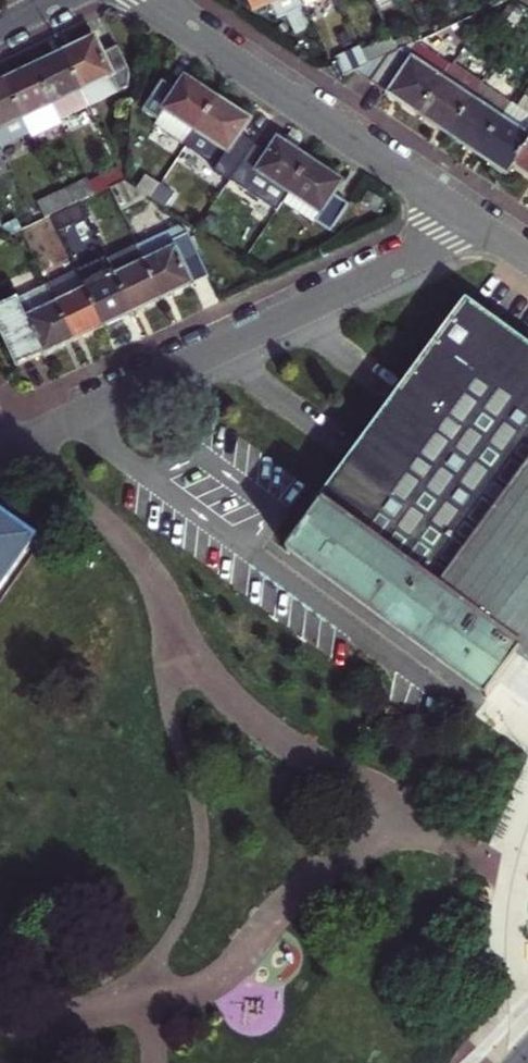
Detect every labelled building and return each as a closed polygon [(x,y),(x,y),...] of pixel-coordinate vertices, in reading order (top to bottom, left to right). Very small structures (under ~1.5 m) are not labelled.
[(308,4),(306,0),(253,0),(258,11),(271,6),(277,19),(308,4)] [(367,51),(373,64),(393,54),(401,51),(394,38),(367,51)] [(86,44),(65,55),(83,91),(113,76),(118,88),(133,81),(118,51),(104,59),(95,40),(86,44)] [(398,101),(420,115),(444,77),(403,50),(401,51),(393,54),(373,85),(398,101)] [(367,51),(345,61),(351,75),(355,73),(373,64),(367,51)] [(393,54),(373,64),(355,73),(373,85),(393,54)] [(50,62),(36,68),(53,105),(83,91),(65,55),(50,62)] [(24,74),(8,81),(26,118),(53,105),(36,68),(24,74)] [(118,88),(113,76),(83,91),(88,103),(118,88)] [(176,90),(162,81),(144,108),(160,119),(157,123),(188,145),(219,100),(199,87),(185,77),(176,90)] [(476,99),(444,77),(420,115),(437,126),(452,136),(476,99)] [(26,118),(8,81),(0,85),(0,131),(26,118)] [(476,99),(506,118),(515,104),(485,85),(476,99)] [(83,91),(53,105),(59,116),(88,103),(83,91)] [(506,118),(476,99),(452,136),(467,146),(481,155),(506,118)] [(232,178),(257,143),(243,134),(251,121),(237,112),(219,100),(188,145),(183,152),(229,183),(232,178)] [(527,133),(527,113),(515,104),(506,118),(527,133)] [(59,116),(53,105),(26,118),(32,130),(59,116)] [(0,131),(0,145),(32,130),(26,118),(0,131)] [(506,118),(481,155),(496,165),(511,174),(516,165),(527,148),(527,133),(506,118)] [(280,209),(285,201),(292,191),(314,160),(293,146),(280,138),(270,152),(257,143),(232,178),(280,209)] [(516,165),(527,173),(527,148),(516,165)] [(292,191),(324,212),(318,220),(334,230),(352,203),(337,193),(345,181),(331,172),(314,160),(292,191)] [(148,178),(140,191),(151,199),(152,199),(160,186),(148,178)] [(127,182),(111,190),(122,213),(151,199),(140,191),(127,182)] [(160,186),(152,199),(165,208),(175,194),(161,185),(160,186)] [(292,191),(285,201),(317,222),(318,220),(324,212),(292,191)] [(82,205),(54,219),(61,234),(89,220),(82,205)] [(180,230),(139,249),(147,265),(165,302),(189,291),(211,281),(190,236),(180,230)] [(139,249),(139,248),(109,262),(117,279),(147,265),(139,249)] [(117,279),(109,262),(108,260),(79,273),(80,274),(88,293),(117,279)] [(147,265),(117,279),(135,316),(150,309),(165,302),(147,265)] [(80,274),(49,288),(58,307),(88,293),(80,274)] [(117,279),(88,293),(106,330),(122,323),(135,316),(117,279)] [(58,307),(49,288),(18,304),(26,322),(58,307)] [(106,330),(88,293),(58,307),(76,345),(92,337),(106,330)] [(26,322),(18,304),(0,312),(0,332),(18,368),(44,356),(46,359),(53,356),(76,345),(58,307),(26,322)] [(473,310),(476,306),(473,304),(289,557),(292,559),(294,556),(490,695),(487,699),(493,702),(525,657),(527,659),(527,349),(473,310)] [(34,542),(0,518),(0,592),(34,542)]
